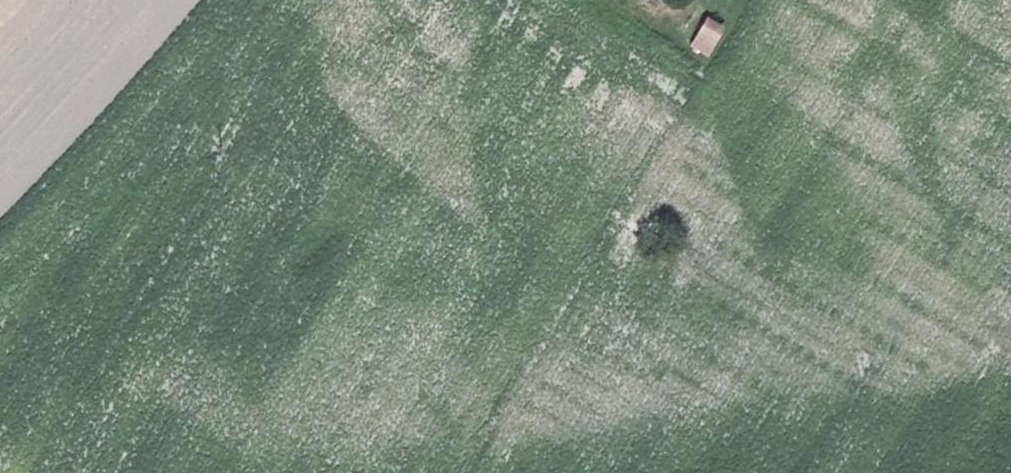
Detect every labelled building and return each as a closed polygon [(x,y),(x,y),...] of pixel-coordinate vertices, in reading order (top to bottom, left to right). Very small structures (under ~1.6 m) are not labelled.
[(723,31),(710,23),(704,33),(716,41),(723,31)]
